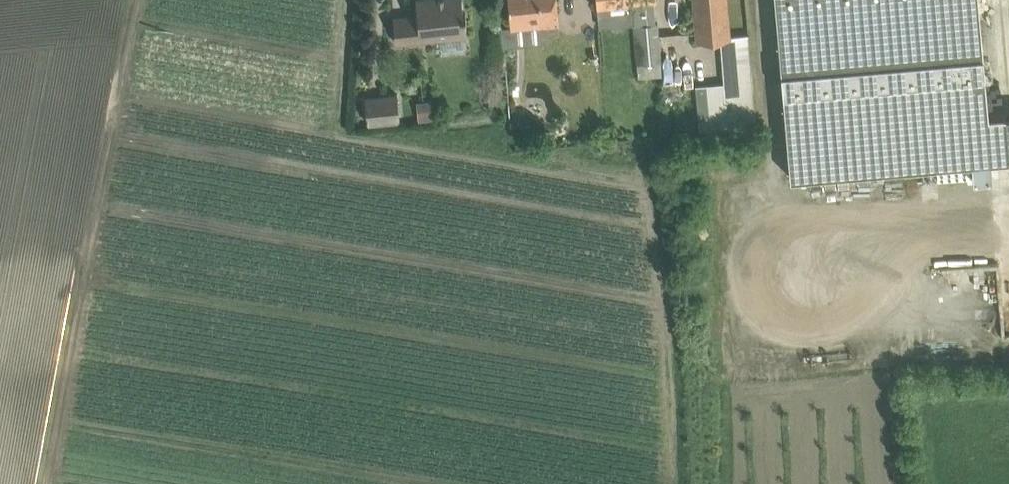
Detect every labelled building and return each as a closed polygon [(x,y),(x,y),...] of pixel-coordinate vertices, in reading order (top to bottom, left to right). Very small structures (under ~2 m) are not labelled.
[(463,14),(462,0),(417,0),(419,15),(394,17),(397,41),(465,34),(463,14)] [(510,9),(511,29),(559,25),(557,0),(509,0),(510,9)] [(608,6),(608,13),(639,11),(639,3),(656,2),(656,0),(598,0),(598,7),(608,6)] [(719,37),(723,83),(695,85),(700,131),(756,126),(749,33),(730,35),(726,0),(694,0),(698,39),(719,37)] [(790,176),(971,161),(973,179),(993,177),(991,159),(1008,158),(1005,114),(988,115),(978,0),(776,0),(790,176)] [(632,23),(636,76),(662,74),(658,21),(632,23)] [(364,94),(367,123),(400,120),(398,92),(364,94)] [(431,98),(417,99),(418,117),(433,116),(431,98)] [(520,113),(519,123),(526,129),(535,125),(536,115),(528,109),(520,113)] [(996,277),(996,264),(947,266),(948,279),(996,277)]
